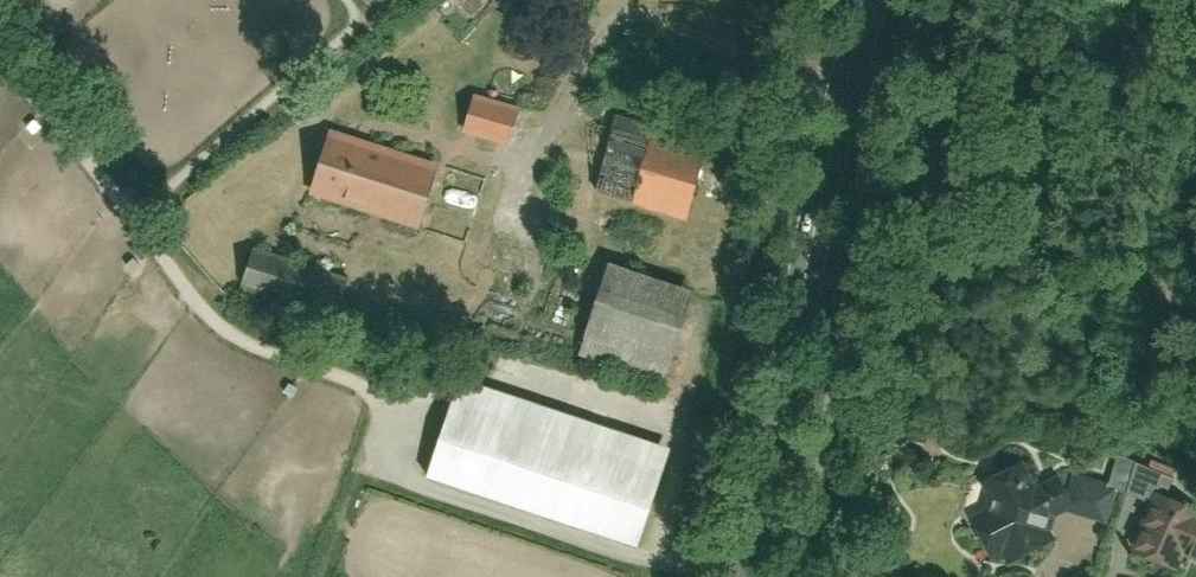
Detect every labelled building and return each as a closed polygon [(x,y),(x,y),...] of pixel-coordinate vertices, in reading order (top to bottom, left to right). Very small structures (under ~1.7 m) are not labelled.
[(465,89),(452,128),(499,143),(512,105),(465,89)] [(418,222),(435,167),(331,135),(314,189),(418,222)] [(629,201),(685,215),(700,158),(643,144),(629,201)] [(332,315),(344,278),(243,246),(231,283),(332,315)] [(576,354),(666,381),(691,297),(601,270),(576,354)] [(422,470),(635,540),(665,449),(452,379),(422,470)] [(1004,500),(998,516),(975,525),(987,554),(1001,548),(1008,565),(1052,546),(1045,531),(1048,518),(1064,511),(1105,522),(1116,487),(1069,472),(1035,488),(1022,466),(981,485),(985,494),(1004,500)] [(1130,553),(1156,563),(1161,549),(1195,562),(1195,513),(1151,496),(1130,553)]
